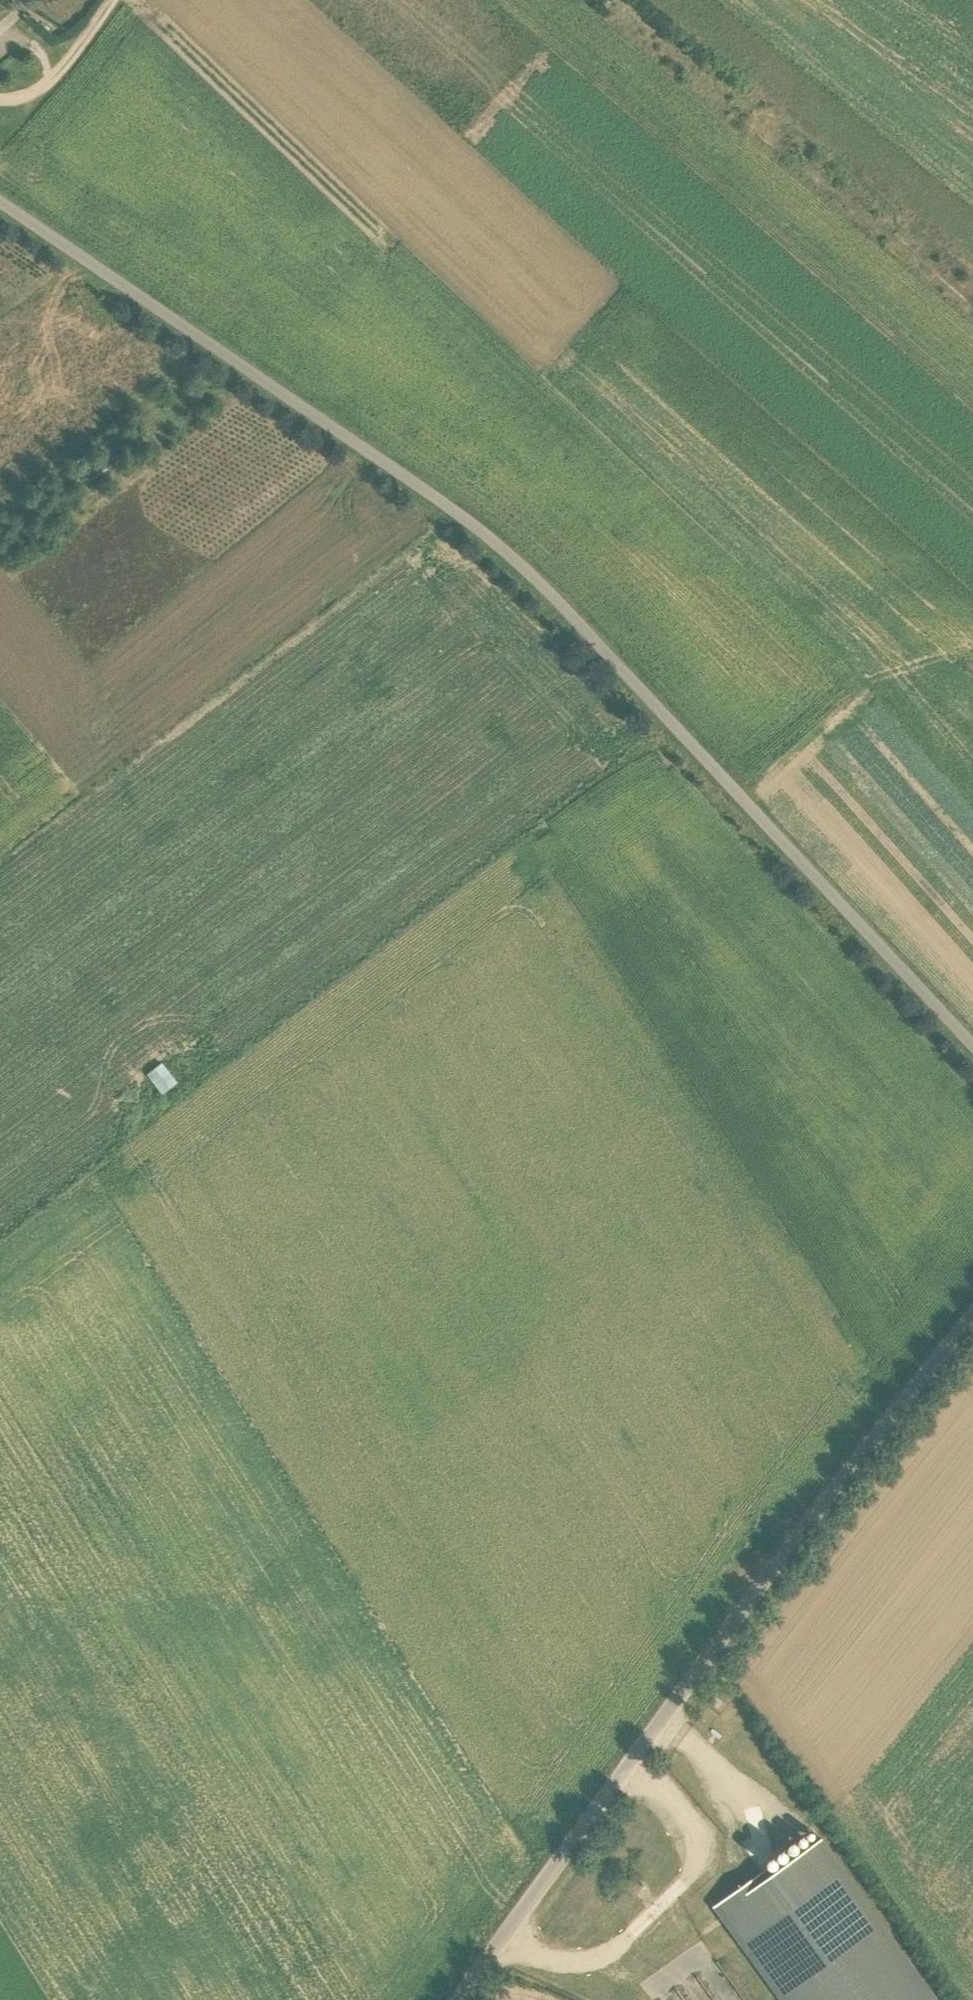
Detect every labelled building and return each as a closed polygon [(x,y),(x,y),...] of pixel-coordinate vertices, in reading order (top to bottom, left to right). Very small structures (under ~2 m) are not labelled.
[(783,1999),(938,1999),(822,1838),(775,1872),(770,1866),(715,1905),(783,1999)] [(658,1998),(660,1999),(744,1999),(717,1959),(658,1998)]
